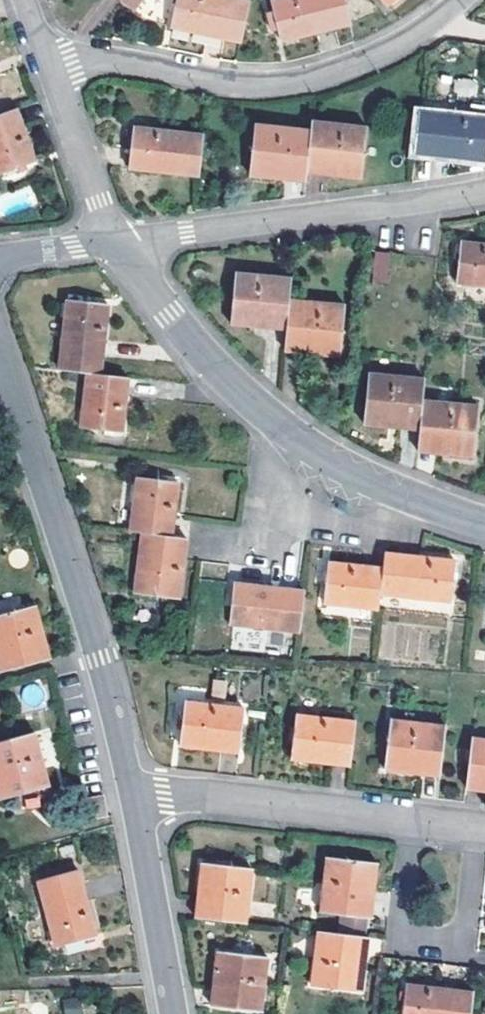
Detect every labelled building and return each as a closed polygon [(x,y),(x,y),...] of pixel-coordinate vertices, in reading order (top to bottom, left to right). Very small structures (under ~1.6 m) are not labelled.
[(142,0),(122,0),(135,10),(142,0)] [(249,0),(177,0),(172,27),(239,43),(249,0)] [(344,0),(272,0),(271,0),(282,40),(350,24),(344,0)] [(18,109),(0,115),(0,172),(36,160),(18,109)] [(420,110),(415,153),(483,160),(484,143),(484,117),(420,110)] [(368,126),(312,121),(311,129),(306,171),(362,177),(368,126)] [(250,174),(305,180),(306,171),(311,129),(256,123),(250,174)] [(198,176),(204,134),(134,126),(129,167),(198,176)] [(461,240),(457,282),(484,285),(484,243),(461,240)] [(388,252),(378,251),(372,251),(370,280),(385,281),(388,252)] [(290,299),(292,277),(235,271),(230,323),(286,329),(290,299)] [(86,371),(99,373),(108,303),(68,298),(59,367),(86,371)] [(344,304),(290,299),(286,329),(284,349),(338,354),(344,304)] [(120,431),(128,376),(99,373),(86,371),(79,425),(120,431)] [(422,399),(424,377),(369,372),(365,425),(419,430),(422,399)] [(477,404),(422,399),(419,430),(417,451),(473,456),(477,404)] [(138,478),(130,531),(141,532),(172,536),(179,483),(138,478)] [(179,597),(187,538),(172,536),(141,532),(133,591),(179,597)] [(453,559),(399,553),(385,551),(384,565),(381,594),(449,601),(453,559)] [(381,594),(384,565),(329,561),(325,603),(379,609),(381,594)] [(300,631),(304,589),(234,581),(230,624),(300,631)] [(1,671),(50,658),(36,606),(0,615),(0,666),(1,671)] [(476,649),(476,658),(484,659),(484,650),(476,649)] [(239,753),(244,707),(188,700),(182,746),(239,753)] [(350,767),(356,722),(298,714),(291,759),(350,767)] [(441,776),(447,726),(392,719),(385,769),(441,776)] [(0,742),(0,797),(1,799),(50,785),(36,732),(0,742)] [(473,736),(466,789),(484,791),(484,738),(473,736)] [(378,863),(326,857),(320,912),(372,918),(378,863)] [(202,864),(195,917),(247,923),(253,869),(202,864)] [(79,870),(38,881),(56,946),(65,944),(68,954),(88,948),(85,938),(98,935),(79,870)] [(370,938),(317,932),(311,985),(364,992),(370,938)] [(270,958),(218,951),(211,1006),(263,1013),(270,958)] [(406,984),(403,1013),(472,1013),(474,991),(406,984)] [(82,998),(64,999),(64,1013),(82,1013),(82,998)]
